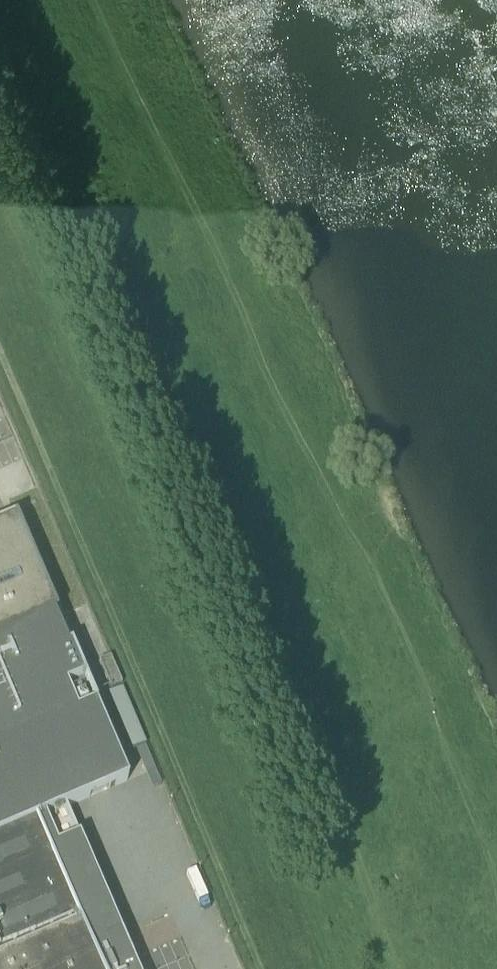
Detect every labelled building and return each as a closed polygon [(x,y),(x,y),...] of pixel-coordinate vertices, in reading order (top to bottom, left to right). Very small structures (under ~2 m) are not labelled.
[(93,700),(57,614),(16,519),(13,520),(14,520),(0,526),(0,740),(93,700)] [(35,821),(126,782),(126,783),(128,782),(93,700),(0,740),(0,968),(99,968),(35,821)]
